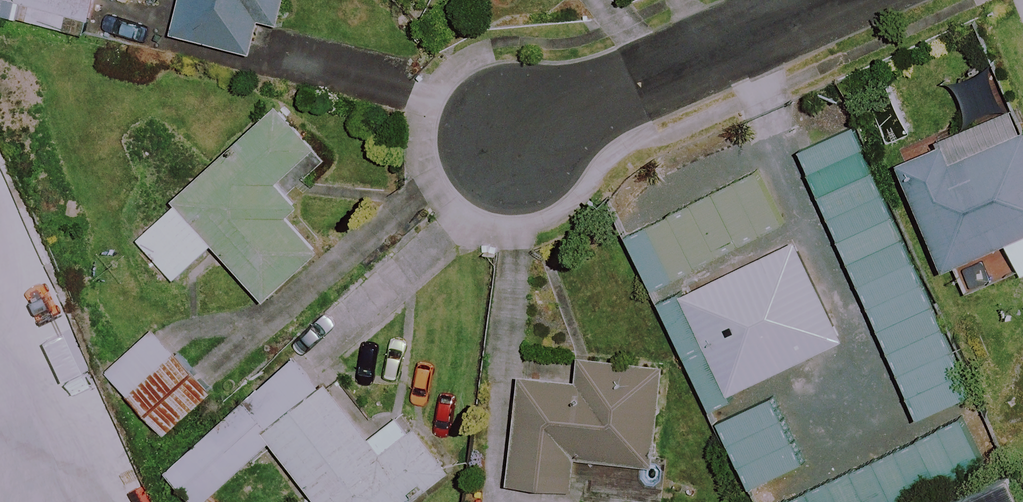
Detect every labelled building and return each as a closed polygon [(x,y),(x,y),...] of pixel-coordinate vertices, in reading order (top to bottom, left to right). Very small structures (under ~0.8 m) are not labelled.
[(19,18),(92,36),(100,0),(23,0),(19,18)] [(176,34),(254,54),(263,17),(284,23),(290,0),(185,0),(176,34)] [(975,135),(903,166),(962,303),(1022,276),(1022,112),(999,57),(950,79),(975,135)] [(323,250),(293,217),(311,201),(298,188),(324,165),(314,154),(320,148),(281,106),(136,239),(176,282),(218,243),(269,299),(323,250)] [(970,397),(854,129),(803,151),(920,419),(970,397)] [(655,286),(710,260),(790,222),(752,143),(617,207),(655,286)] [(710,260),(655,286),(750,486),(805,460),(766,378),(844,340),(798,243),(719,280),(710,260)] [(196,374),(157,330),(112,371),(168,434),(201,404),(184,385),(196,374)] [(169,474),(193,501),(206,501),(271,444),(321,501),(320,501),(412,501),(453,466),(403,409),(369,439),(299,359),(169,474)] [(667,371),(584,361),(581,386),(525,379),(512,484),(660,501),(663,501),(667,465),(655,463),(667,371)] [(1011,460),(986,404),(766,501),(918,501),(1011,460)] [(1019,474),(956,501),(1022,501),(1022,483),(1019,474)]
